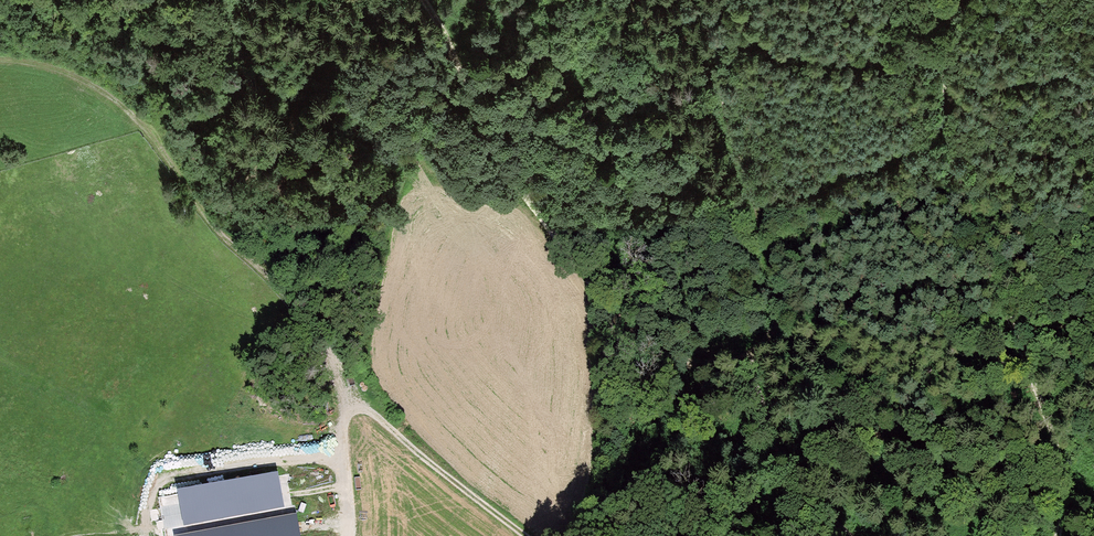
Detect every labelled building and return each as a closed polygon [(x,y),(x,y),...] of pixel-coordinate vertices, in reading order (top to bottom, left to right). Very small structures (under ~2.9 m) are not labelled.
[(174,489),(183,534),(173,535),(299,535),(295,514),(285,516),(276,470),(174,489)]
